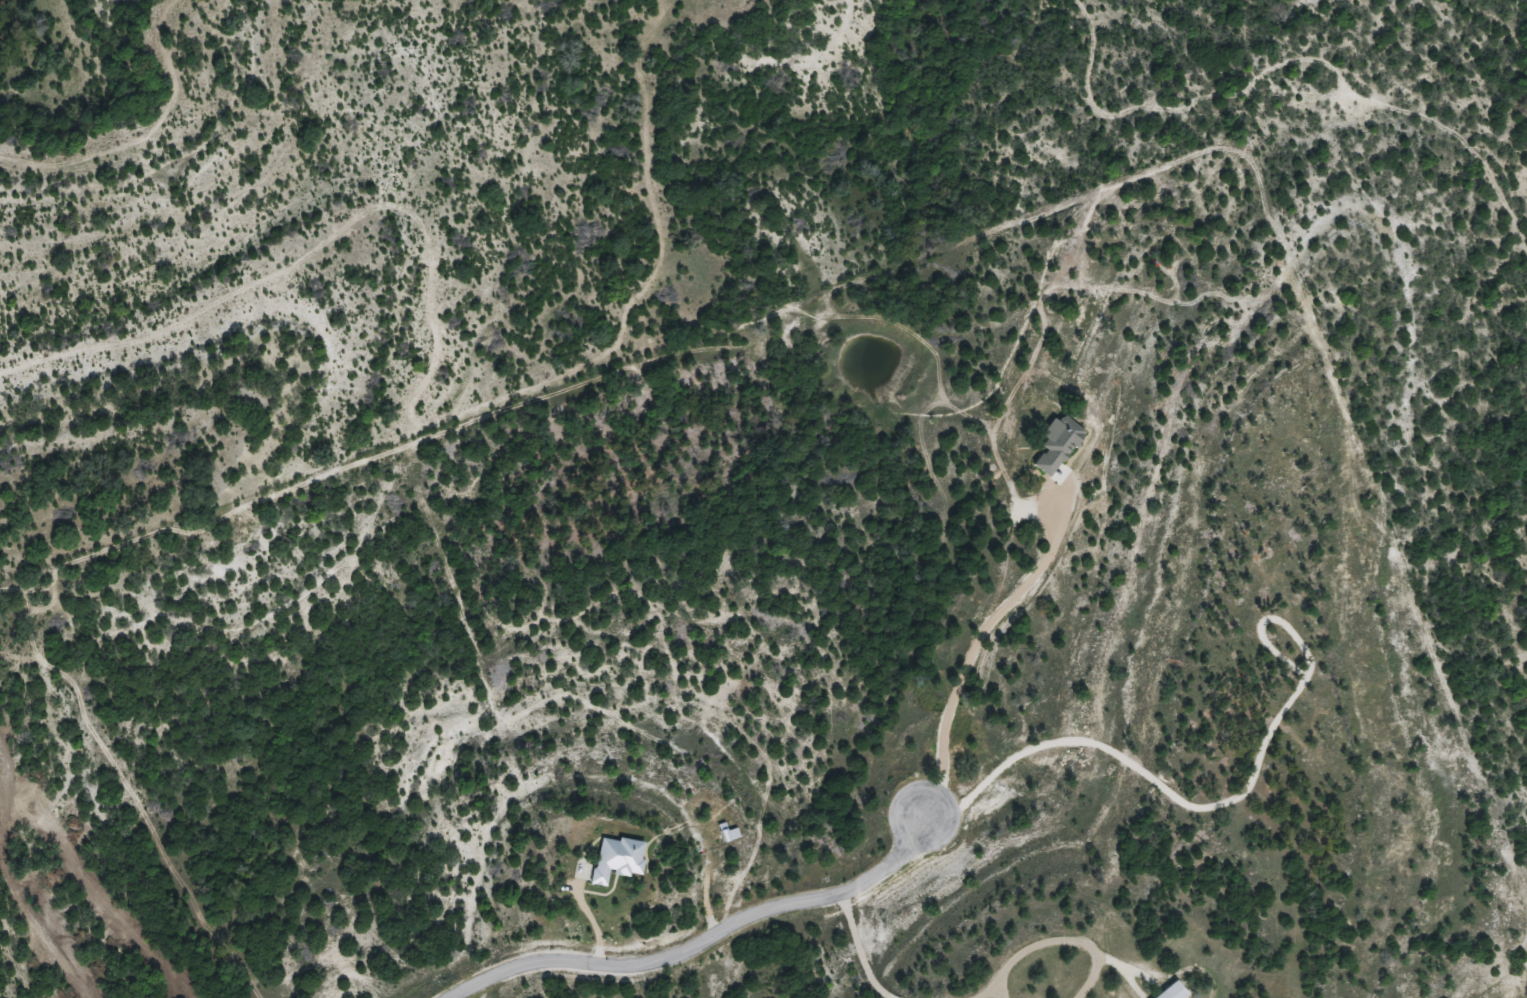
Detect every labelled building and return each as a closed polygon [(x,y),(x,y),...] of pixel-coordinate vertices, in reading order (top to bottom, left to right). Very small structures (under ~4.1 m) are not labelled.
[(1165,988),(1153,997),(1174,997),(1165,988)]
